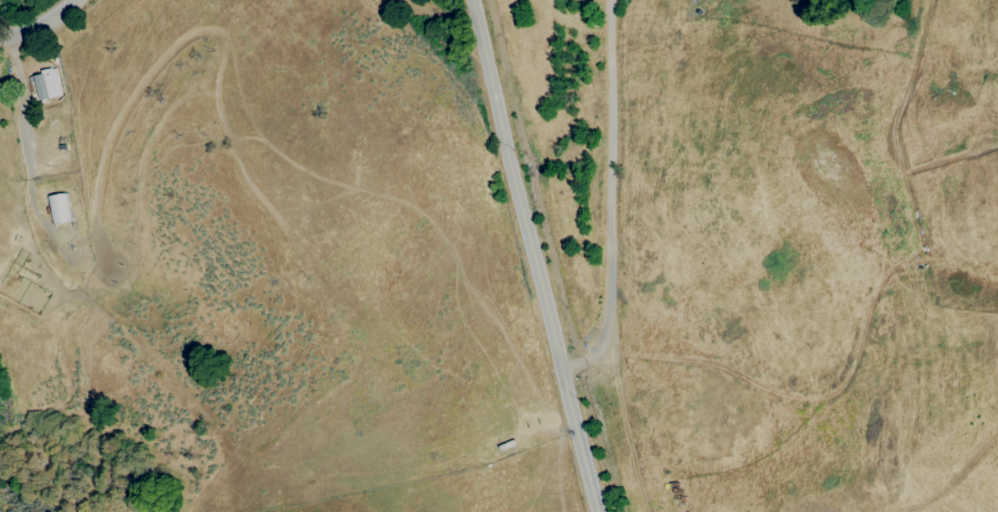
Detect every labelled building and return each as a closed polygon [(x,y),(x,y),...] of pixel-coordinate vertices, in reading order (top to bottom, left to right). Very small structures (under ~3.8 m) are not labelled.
[(34,75),(39,99),(62,95),(56,68),(52,69),(52,68),(42,70),(42,73),(34,75)] [(48,196),(67,192),(72,220),(53,223),(48,196)]
